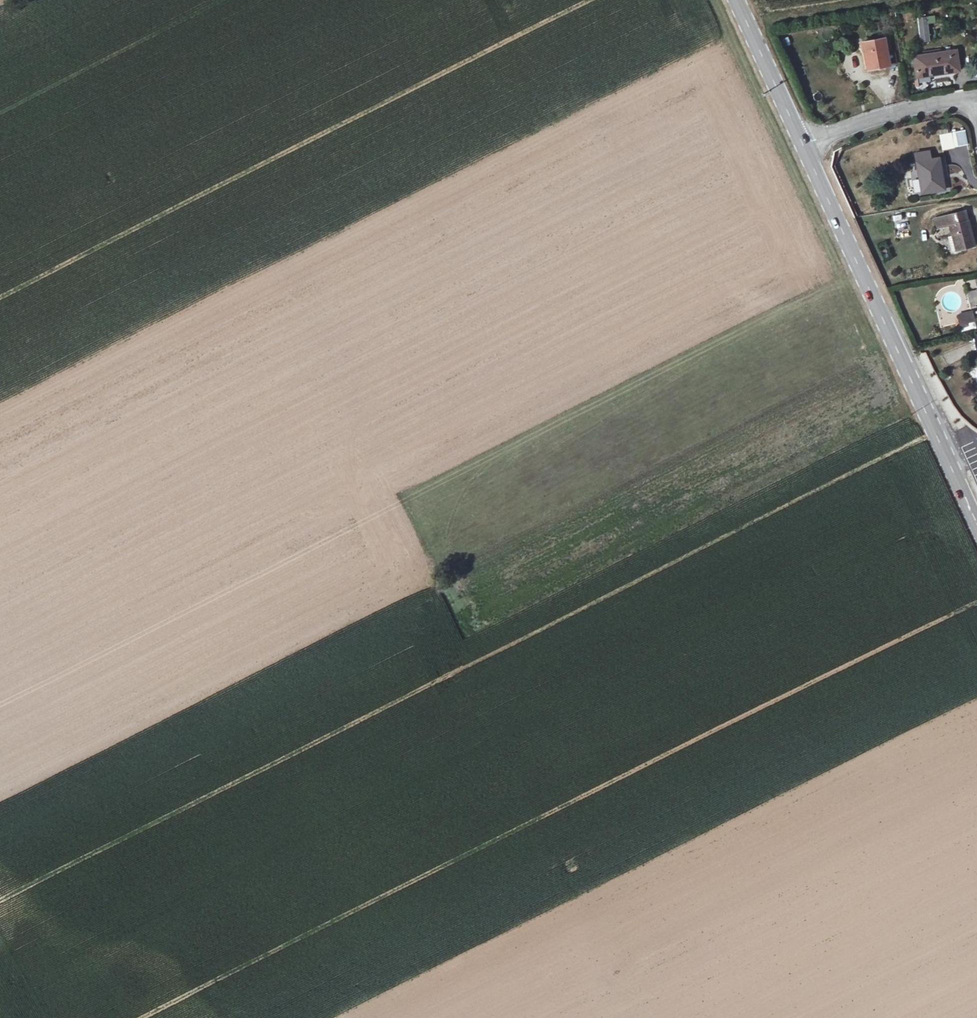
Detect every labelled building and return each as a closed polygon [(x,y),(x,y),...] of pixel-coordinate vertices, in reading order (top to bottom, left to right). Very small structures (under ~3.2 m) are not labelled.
[(919,40),(938,38),(936,23),(917,25),(919,40)] [(887,55),(892,54),(889,37),(884,38),(862,42),(867,69),(889,65),(887,55)] [(958,68),(956,53),(956,50),(914,57),(917,77),(959,71),(958,68)] [(894,53),(892,54),(887,55),(889,65),(896,64),(894,53)] [(965,129),(939,134),(942,150),(968,145),(965,129)] [(917,162),(922,193),(944,189),(939,158),(917,162)] [(953,236),(957,250),(957,251),(974,247),(965,211),(934,219),(937,229),(949,225),(952,236),(953,236)] [(953,236),(952,236),(947,237),(951,252),(957,250),(953,236)] [(966,322),(974,320),(972,312),(957,315),(960,327),(967,326),(966,322)] [(967,326),(960,327),(957,327),(958,333),(976,329),(974,320),(966,322),(967,326)]
